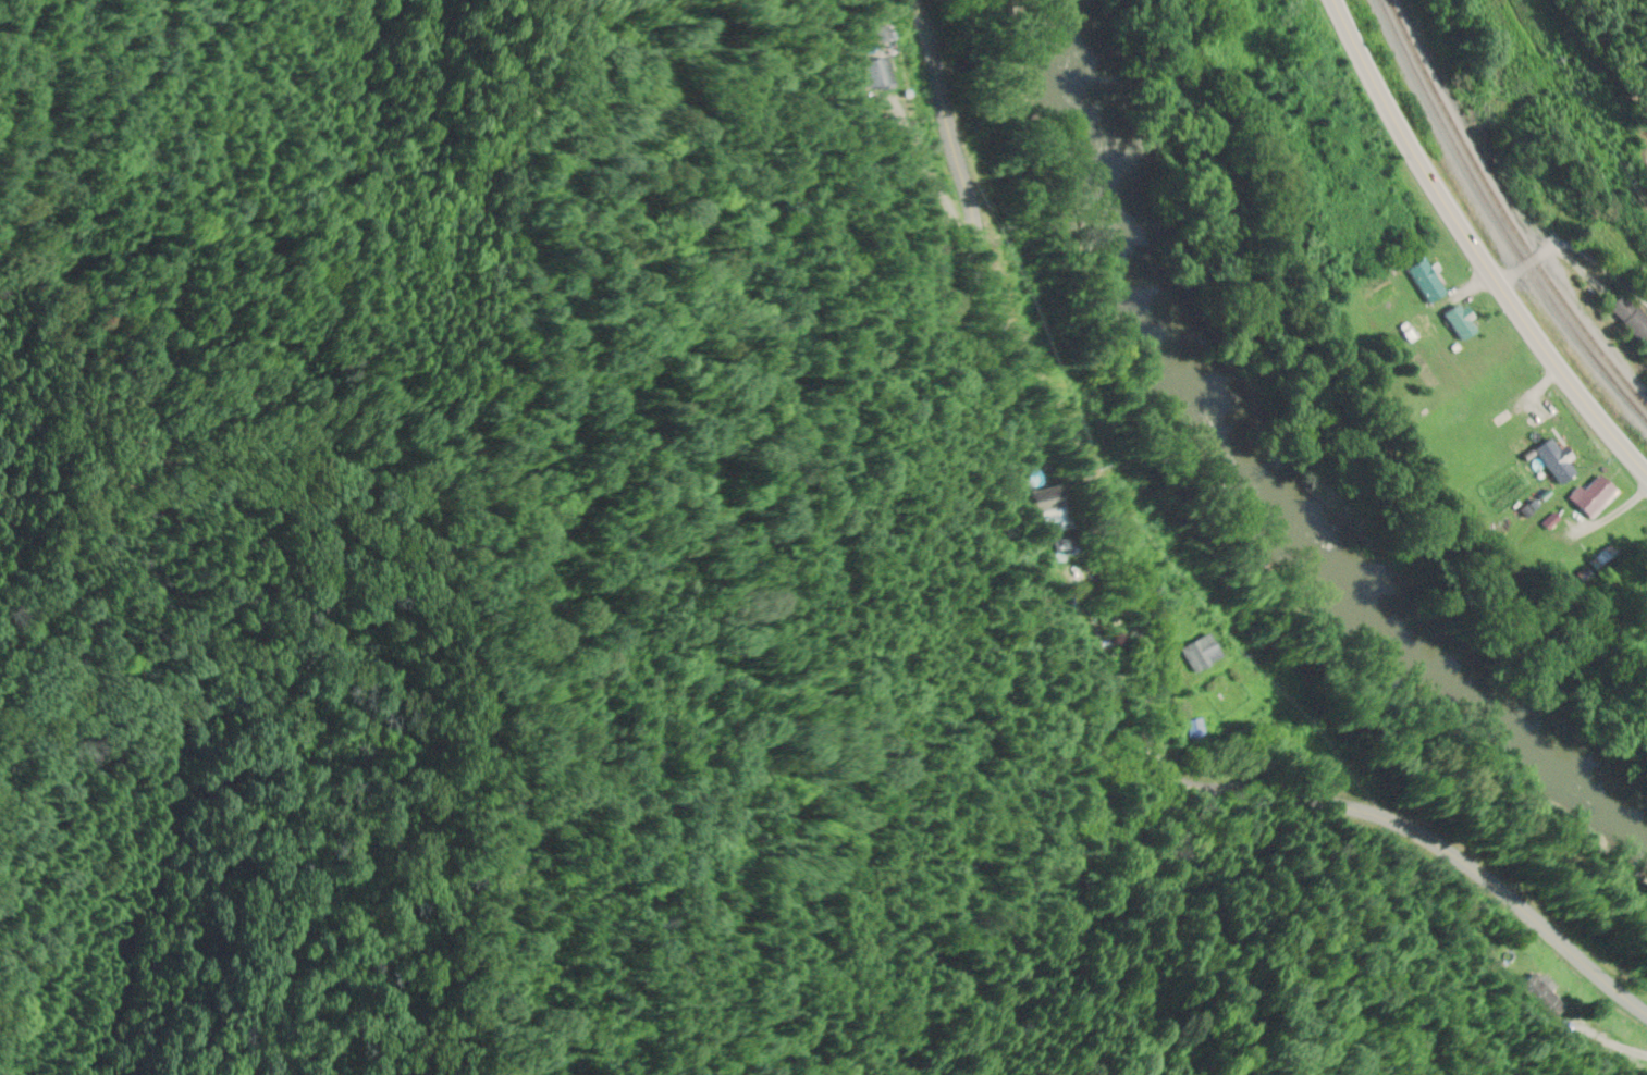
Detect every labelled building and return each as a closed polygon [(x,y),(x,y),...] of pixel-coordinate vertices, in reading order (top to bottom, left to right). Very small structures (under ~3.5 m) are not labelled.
[(1443,294),(1420,260),(1404,272),(1427,305),(1443,294)] [(1621,296),(1605,309),(1646,356),(1646,325),(1621,296)] [(1474,332),(1467,323),(1471,320),(1457,303),(1439,317),(1460,344),(1474,332)] [(1470,428),(1479,439),(1490,430),(1480,419),(1470,428)] [(1613,494),(1594,476),(1568,505),(1587,523),(1613,494)] [(1055,548),(1073,542),(1061,509),(1043,516),(1055,548)] [(1586,563),(1592,572),(1614,558),(1608,548),(1586,563)] [(1178,652),(1194,675),(1217,660),(1202,636),(1178,652)]
